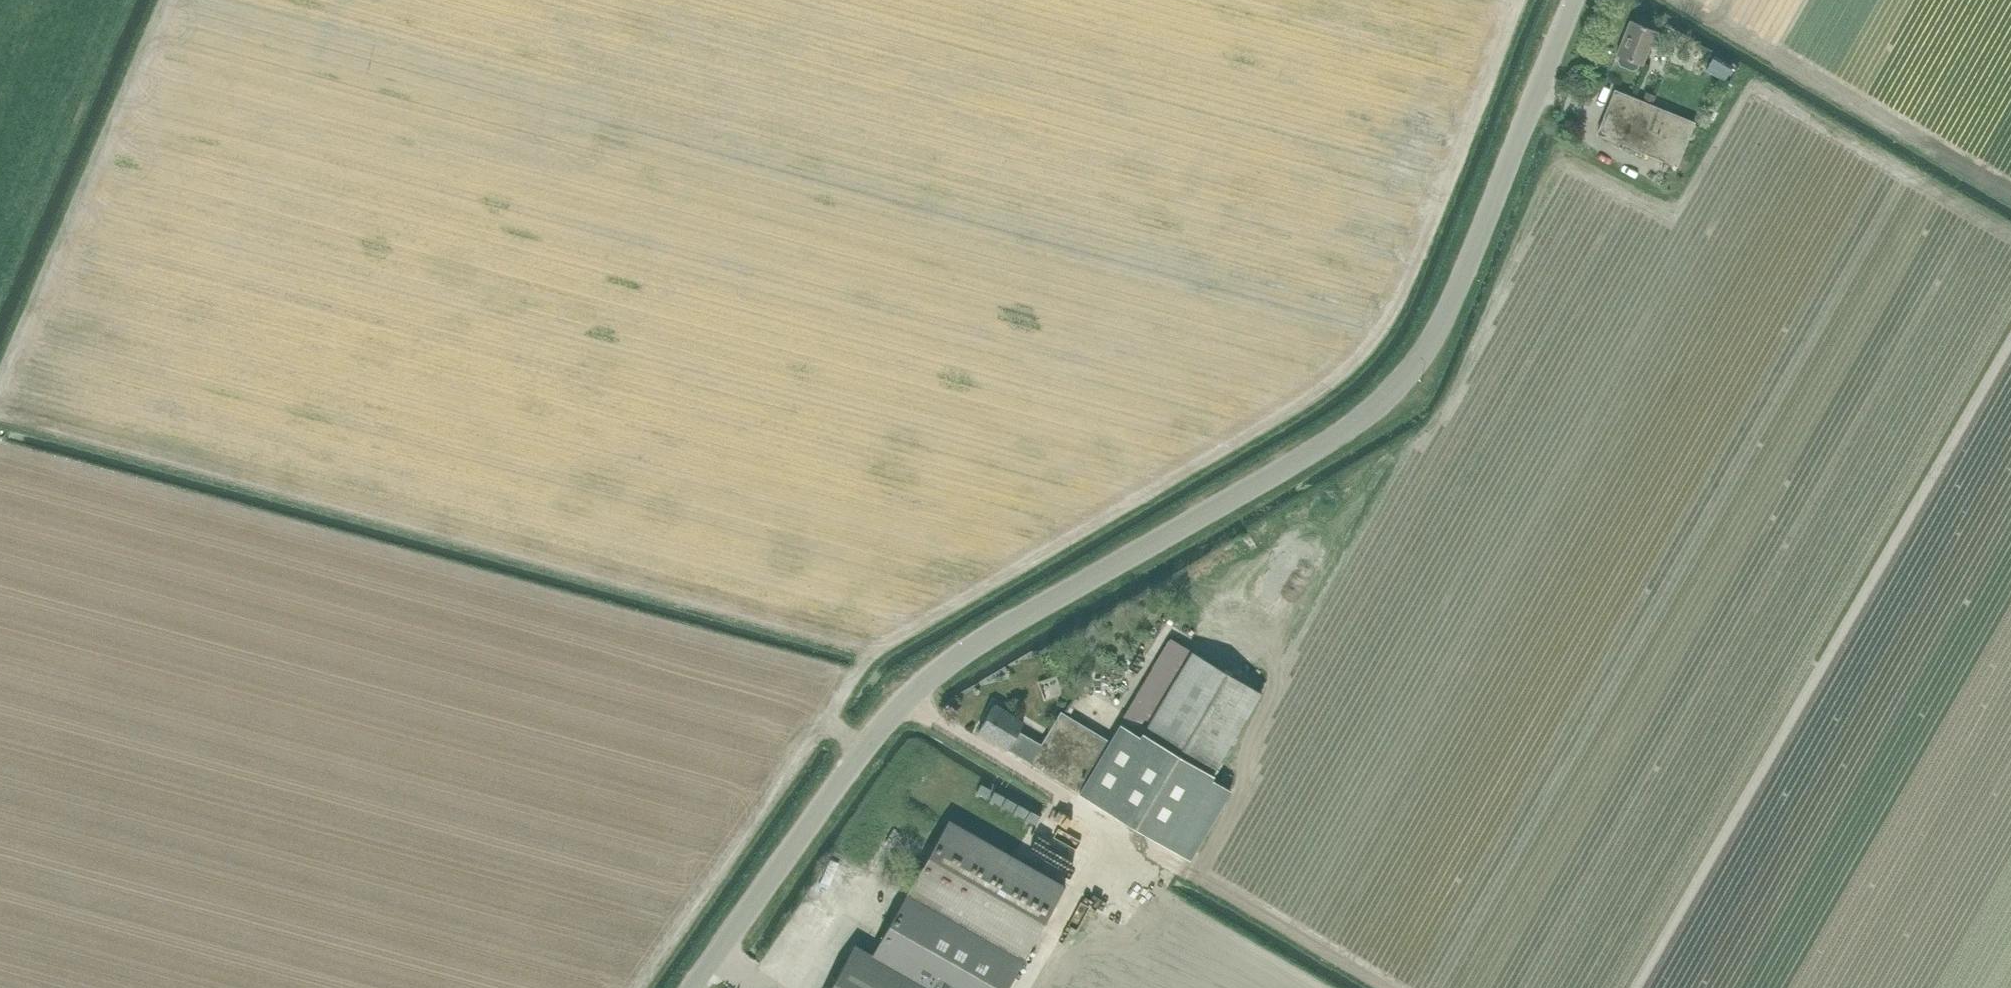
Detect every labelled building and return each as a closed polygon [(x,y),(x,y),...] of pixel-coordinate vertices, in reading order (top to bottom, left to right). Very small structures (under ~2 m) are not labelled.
[(1630,19),(1615,55),(1618,56),(1616,59),(1619,64),(1631,69),(1637,67),(1638,64),(1642,66),(1652,42),(1660,45),(1664,33),(1630,19)] [(1724,81),(1733,66),(1714,55),(1705,70),(1724,81)] [(1677,167),(1695,122),(1652,104),(1642,100),(1614,89),(1596,133),(1677,167)] [(1645,92),(1642,100),(1652,104),(1655,97),(1645,92)] [(1231,791),(1211,778),(1262,693),(1170,638),(1078,792),(1190,859),(1231,791)] [(1078,791),(1093,765),(1108,740),(1060,711),(1041,743),(1020,731),(1024,721),(994,702),(977,731),(1008,749),(1031,763),(1078,791)] [(973,769),(969,778),(987,785),(990,776),(973,769)] [(1066,885),(949,819),(872,954),(854,943),(830,987),(1008,987),(1066,885)]
